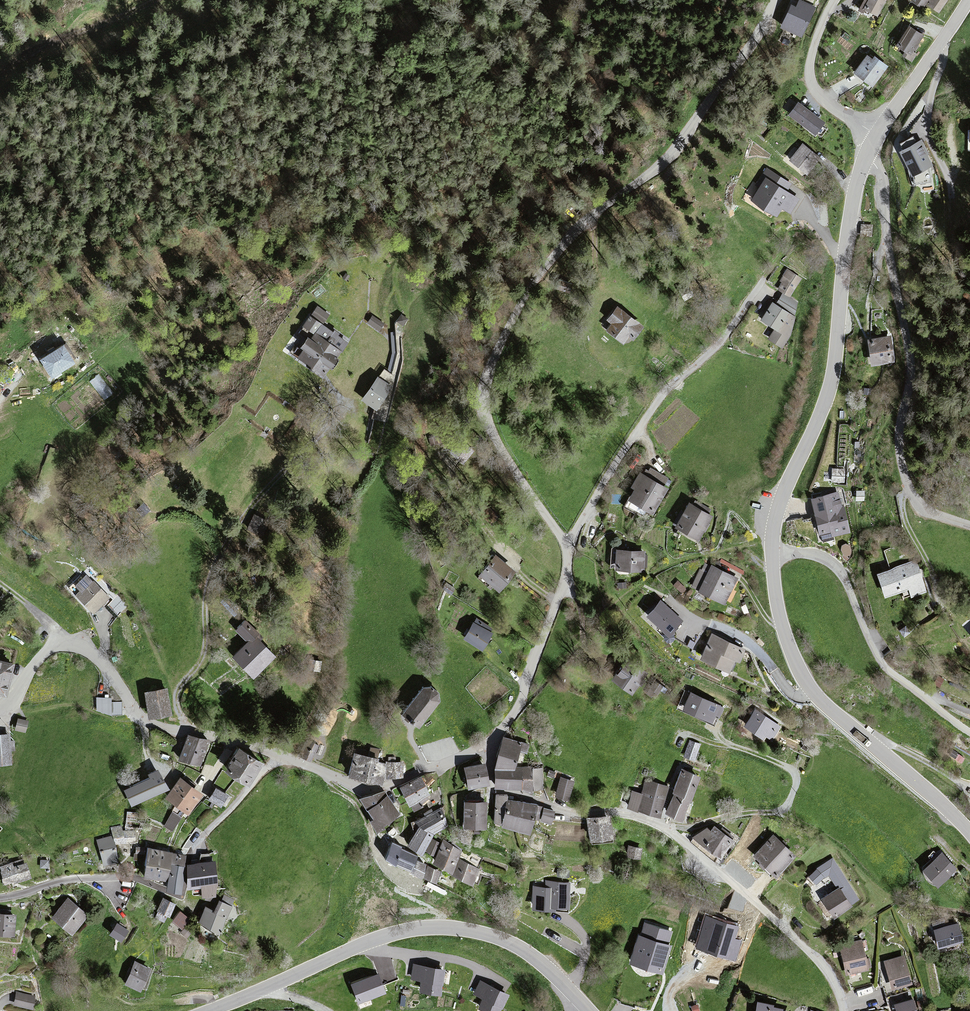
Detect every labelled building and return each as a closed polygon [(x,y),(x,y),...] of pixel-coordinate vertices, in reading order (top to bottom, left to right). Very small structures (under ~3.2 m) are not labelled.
[(781,24),(804,33),(816,3),(808,0),(790,0),(781,24)] [(864,10),(877,15),(884,0),(869,0),(864,10)] [(914,4),(921,9),(926,0),(916,0),(914,4)] [(928,6),(938,12),(946,0),(932,0),(928,6)] [(921,36),(908,28),(897,46),(910,54),(921,36)] [(884,71),(866,58),(853,74),(871,88),(884,71)] [(817,130),(826,115),(796,97),(788,112),(817,130)] [(927,153),(921,140),(899,151),(910,175),(931,165),(926,154),(927,153)] [(819,160),(802,146),(802,145),(789,161),(806,175),(819,160)] [(790,184),(766,168),(754,186),(757,188),(750,199),(775,215),(780,207),(790,213),(798,200),(785,191),(790,184)] [(862,234),(870,235),(871,226),(863,225),(862,234)] [(801,280),(787,270),(780,281),(782,282),(778,288),(790,296),(801,280)] [(556,288),(568,293),(571,284),(559,279),(556,288)] [(683,299),(692,294),(687,286),(679,290),(683,299)] [(800,322),(771,304),(760,320),(775,330),(769,340),(783,349),(800,322)] [(640,326),(615,306),(605,319),(610,324),(605,330),(621,343),(626,337),(630,340),(640,326)] [(339,352),(345,343),(337,337),(338,336),(334,333),(333,334),(321,326),(328,316),(316,308),(302,327),(314,335),(310,341),(305,338),(298,348),(303,351),(298,358),(320,373),(322,370),(324,372),(338,352),(339,352)] [(399,329),(407,329),(407,316),(399,316),(399,329)] [(383,326),(373,318),(368,323),(379,332),(383,326)] [(891,364),(889,338),(867,340),(869,366),(891,364)] [(37,361),(48,378),(69,365),(59,348),(37,361)] [(98,373),(90,380),(105,398),(113,392),(98,373)] [(391,388),(377,378),(361,401),(375,410),(391,388)] [(451,451),(461,461),(471,451),(461,441),(451,451)] [(834,481),(843,481),(843,469),(832,468),(832,472),(835,472),(834,481)] [(666,488),(639,473),(630,488),(633,489),(627,500),(651,514),(666,488)] [(847,532),(837,493),(810,499),(819,535),(830,532),(831,536),(847,532)] [(710,516),(687,504),(674,527),(697,540),(710,516)] [(492,525),(496,520),(481,505),(477,510),(492,525)] [(644,553),(614,551),(613,570),(643,572),(644,553)] [(512,573),(492,556),(477,574),(497,591),(512,573)] [(925,593),(916,561),(875,573),(882,597),(908,590),(910,598),(925,593)] [(736,579),(710,566),(697,591),(723,604),(736,579)] [(108,599),(90,581),(74,596),(92,615),(108,599)] [(446,583),(443,589),(451,594),(455,588),(446,583)] [(670,640),(673,637),(673,633),(669,630),(679,620),(659,602),(648,614),(666,631),(663,634),(663,638),(666,640),(670,640)] [(473,625),(470,624),(461,639),(481,650),(491,634),(486,631),(488,628),(476,621),(473,625)] [(743,650),(710,634),(698,659),(726,672),(732,659),(737,661),(743,650)] [(272,657),(253,636),(231,657),(250,677),(272,657)] [(628,693),(643,672),(625,659),(610,679),(628,693)] [(309,668),(319,670),(320,662),(310,660),(309,668)] [(0,662),(0,697),(3,698),(10,665),(0,662)] [(421,689),(399,716),(414,728),(437,703),(438,694),(431,688),(421,689)] [(165,690),(143,694),(147,720),(169,716),(165,690)] [(691,692),(684,706),(711,718),(713,714),(718,716),(723,707),(691,692)] [(98,712),(112,718),(123,718),(123,705),(111,705),(110,705),(110,700),(97,700),(98,712)] [(778,728),(755,710),(743,726),(766,744),(778,728)] [(19,720),(18,721),(15,731),(25,734),(28,723),(20,721),(19,720)] [(9,735),(0,736),(0,767),(12,766),(9,735)] [(179,762),(198,768),(207,743),(188,736),(179,762)] [(493,767),(511,767),(518,742),(501,738),(493,767)] [(700,743),(690,739),(684,756),(695,760),(700,743)] [(311,762),(318,746),(307,742),(300,758),(311,762)] [(226,761),(228,776),(245,786),(259,762),(234,748),(226,761)] [(376,759),(351,753),(345,776),(378,784),(383,765),(375,763),(376,759)] [(388,775),(401,776),(401,762),(388,762),(388,775)] [(482,765),(462,768),(465,789),(485,786),(482,765)] [(541,768),(531,767),(532,787),(541,787),(541,768)] [(529,769),(492,769),(492,789),(506,789),(506,791),(529,791),(529,769)] [(697,777),(680,769),(670,791),(672,792),(663,812),(678,819),(697,777)] [(165,789),(158,776),(128,791),(134,804),(165,789)] [(427,796),(418,778),(398,787),(406,805),(427,796)] [(571,781),(559,778),(554,797),(566,800),(571,781)] [(200,796),(177,780),(164,800),(186,815),(200,796)] [(666,786),(645,780),(636,809),(657,815),(666,786)] [(430,800),(426,802),(429,807),(443,800),(441,788),(428,796),(430,800)] [(226,797),(215,789),(208,800),(220,807),(226,797)] [(640,794),(630,791),(625,806),(634,810),(640,794)] [(397,815),(382,792),(358,798),(371,819),(367,821),(374,831),(397,815)] [(533,806),(506,799),(500,826),(526,832),(533,806)] [(483,802),(461,802),(461,803),(460,828),(482,828),(483,802)] [(552,811),(542,809),(539,820),(549,823),(552,811)] [(169,817),(176,822),(180,815),(173,811),(169,817)] [(415,822),(431,834),(446,827),(439,811),(415,822)] [(126,826),(142,828),(145,817),(127,815),(126,826)] [(606,816),(584,818),(586,838),(608,836),(606,816)] [(708,831),(704,828),(691,837),(716,856),(729,839),(711,826),(708,831)] [(121,833),(121,828),(112,829),(113,845),(133,843),(133,832),(121,833)] [(429,836),(416,828),(405,846),(418,854),(429,836)] [(460,840),(468,843),(472,832),(462,830),(460,840)] [(792,856),(771,835),(751,855),(772,876),(792,856)] [(116,863),(111,837),(96,840),(101,866),(116,863)] [(399,844),(387,838),(378,860),(416,877),(422,864),(413,860),(415,855),(398,847),(399,844)] [(437,843),(430,840),(424,852),(431,855),(437,843)] [(458,852),(442,842),(430,862),(448,873),(456,859),(454,858),(458,852)] [(640,848),(627,846),(625,857),(638,859),(640,848)] [(184,854),(145,847),(140,875),(165,879),(163,889),(177,891),(184,854)] [(954,869),(939,853),(921,869),(936,885),(954,869)] [(476,871),(458,861),(450,874),(468,885),(476,871)] [(0,868),(0,879),(1,885),(28,879),(24,862),(0,868)] [(214,863),(187,864),(189,887),(201,887),(202,897),(216,896),(214,863)] [(437,872),(426,868),(422,878),(433,883),(437,872)] [(822,877),(814,870),(807,878),(814,885),(822,877)] [(553,901),(566,902),(567,884),(547,882),(547,888),(535,887),(533,905),(552,906),(553,901)] [(849,905),(838,888),(820,898),(831,916),(849,905)] [(172,905),(160,899),(155,910),(167,915),(172,905)] [(85,917),(67,900),(50,918),(69,935),(85,917)] [(227,907),(215,902),(210,912),(202,908),(195,925),(215,934),(227,907)] [(186,919),(178,913),(171,922),(180,928),(186,919)] [(0,915),(0,936),(11,937),(13,916),(0,915)] [(639,936),(632,960),(660,969),(667,945),(665,944),(669,930),(646,923),(642,937),(639,936)] [(699,947),(732,954),(737,930),(704,923),(699,947)] [(957,923),(931,928),(935,946),(960,942),(957,923)] [(110,933),(120,940),(126,930),(117,924),(110,933)] [(860,940),(838,946),(844,974),(867,969),(860,940)] [(909,983),(902,956),(883,961),(890,988),(909,983)] [(145,969),(131,963),(121,984),(135,990),(145,969)] [(421,988),(438,991),(442,969),(424,966),(421,988)] [(356,996),(385,989),(380,969),(351,976),(356,996)] [(506,994),(490,986),(480,1006),(490,1010),(497,1010),(506,994)] [(33,998),(16,993),(12,1004),(30,1009),(33,998)] [(892,1003),(894,1010),(915,1010),(911,998),(892,1003)] [(754,1002),(753,1010),(780,1010),(780,1008),(771,1007),(771,1005),(754,1002)]
